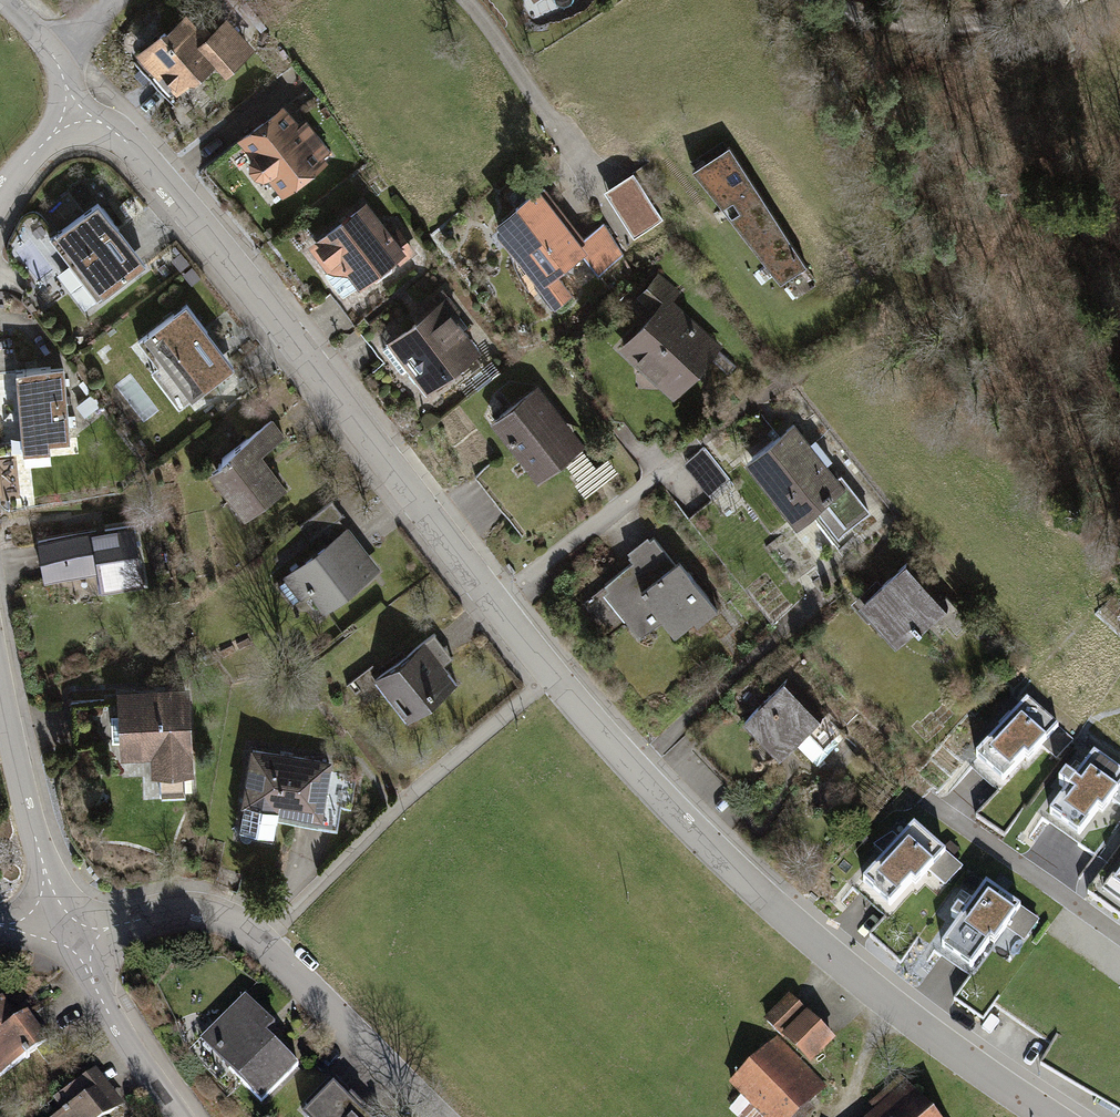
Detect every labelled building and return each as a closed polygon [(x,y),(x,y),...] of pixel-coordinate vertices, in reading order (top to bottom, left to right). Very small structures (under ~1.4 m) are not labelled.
[(223,70),(250,50),(225,14),(204,29),(186,4),(129,45),(164,94),(214,58),(223,70)] [(237,136),(278,191),(323,158),(283,102),(237,136)] [(732,151),(698,170),(782,288),(808,274),(732,151)] [(544,188),(495,222),(554,305),(572,292),(559,274),(585,255),(603,281),(630,261),(606,227),(583,243),(544,188)] [(342,288),(403,243),(367,195),(306,240),(342,288)] [(141,261),(98,204),(58,234),(102,292),(141,261)] [(675,405),(726,352),(676,304),(683,297),(661,276),(640,298),(655,312),(618,350),(675,405)] [(417,383),(476,345),(441,291),(383,328),(417,383)] [(233,372),(188,301),(136,335),(182,405),(233,372)] [(63,362),(10,367),(18,451),(71,446),(63,362)] [(529,476),(581,439),(536,377),(485,414),(529,476)] [(864,509),(794,415),(737,457),(789,526),(819,504),(838,528),(864,509)] [(243,520),(286,490),(264,458),(286,443),(273,426),(209,472),(243,520)] [(325,614),(383,576),(341,511),(306,534),(319,554),(284,577),(301,604),(314,596),(325,614)] [(141,589),(131,527),(39,543),(48,592),(99,584),(101,596),(141,589)] [(674,628),(712,601),(678,553),(671,559),(656,538),(597,579),(636,633),(663,613),(674,628)] [(907,557),(859,596),(893,639),(942,600),(907,557)] [(379,680),(409,722),(459,686),(447,669),(454,665),(435,639),(379,680)] [(823,713),(786,674),(740,717),(777,756),(823,713)] [(194,774),(190,692),(116,696),(119,753),(155,752),(156,776),(194,774)] [(1076,746),(1021,698),(964,761),(999,793),(981,813),(1001,830),(1076,746)] [(1084,744),(1036,819),(1096,858),(1119,820),(1119,767),(1084,744)] [(336,765),(253,751),(243,809),(327,823),(336,765)] [(904,821),(852,878),(884,907),(864,930),(890,954),(963,874),(904,821)] [(1091,896),(1119,913),(1119,849),(1091,896)] [(1048,927),(980,886),(936,958),(970,978),(952,1007),(986,1027),(1048,927)] [(254,1095),(293,1059),(262,1026),(272,1017),(246,989),(198,1034),(254,1095)] [(762,1116),(792,1116),(827,1085),(812,1069),(839,1044),(795,998),(765,1025),(777,1038),(729,1082),(762,1116)] [(49,1037),(22,1004),(6,1017),(0,1010),(0,1076),(49,1037)] [(94,1068),(76,1083),(83,1091),(52,1116),(111,1116),(125,1106),(94,1068)] [(899,1078),(857,1116),(936,1116),(899,1078)] [(323,1080),(296,1108),(305,1116),(362,1116),(323,1080)]
